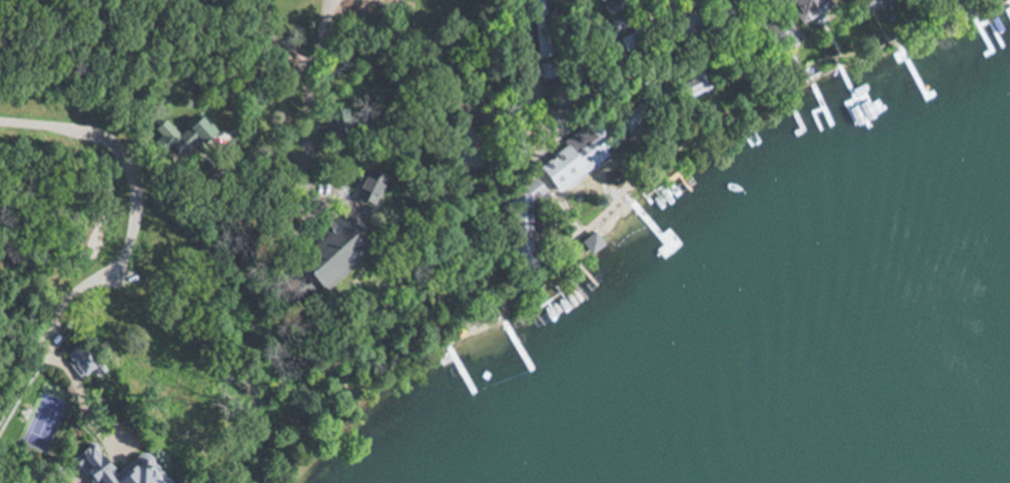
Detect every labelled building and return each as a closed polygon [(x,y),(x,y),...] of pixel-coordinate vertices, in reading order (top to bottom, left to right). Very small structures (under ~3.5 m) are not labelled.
[(797,23),(838,5),(836,0),(787,0),(797,23)] [(782,16),(757,29),(771,56),(796,44),(782,16)] [(676,75),(684,99),(710,90),(702,66),(676,75)] [(344,111),(327,111),(327,139),(344,139),(344,111)] [(617,148),(597,119),(533,165),(554,194),(617,148)] [(153,132),(165,143),(175,133),(163,122),(153,132)] [(382,177),(365,168),(349,198),(367,208),(382,177)] [(510,268),(532,268),(532,198),(538,198),(538,187),(510,187),(510,268)] [(360,255),(330,219),(275,265),(287,280),(283,284),(300,305),(360,255)] [(137,459),(110,477),(91,447),(71,460),(86,482),(153,482),(137,459)]
